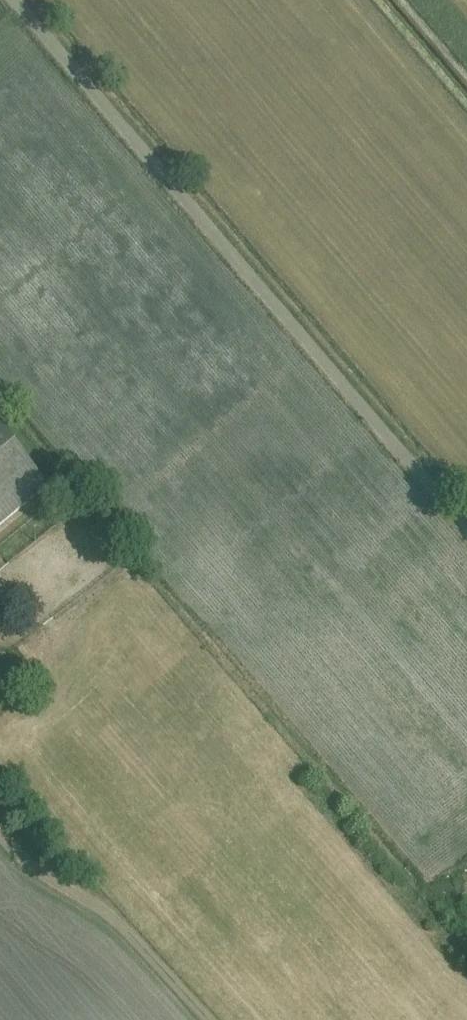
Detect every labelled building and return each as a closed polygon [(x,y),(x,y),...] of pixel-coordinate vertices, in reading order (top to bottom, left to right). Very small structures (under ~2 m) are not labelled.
[(0,422),(0,524),(49,484),(0,422)]
